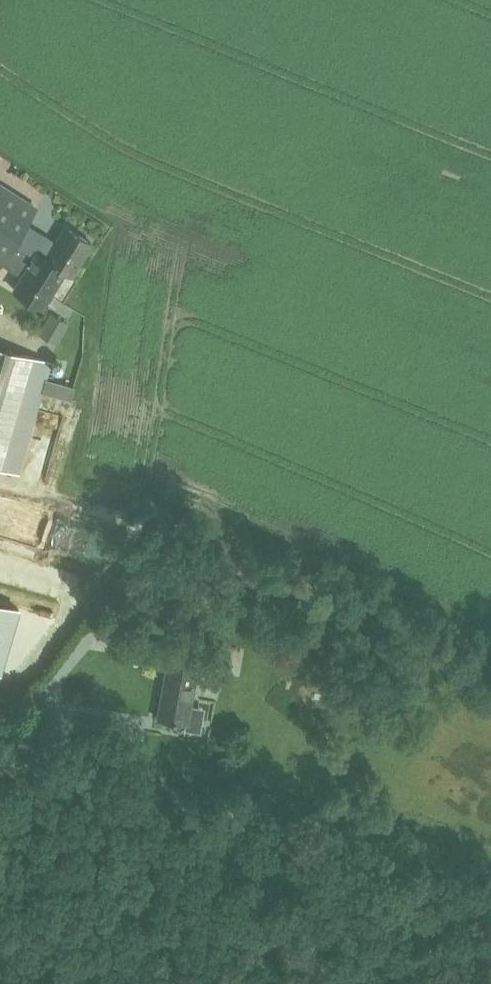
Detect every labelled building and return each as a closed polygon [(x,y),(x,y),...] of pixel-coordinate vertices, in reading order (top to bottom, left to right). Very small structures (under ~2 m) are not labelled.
[(92,243),(66,226),(46,258),(37,252),(34,257),(14,244),(37,208),(0,184),(0,264),(1,264),(6,257),(26,270),(14,289),(42,307),(65,271),(72,275),(92,243)] [(53,311),(40,332),(55,341),(68,320),(53,311)] [(0,346),(0,467),(19,472),(51,360),(0,346)] [(19,530),(23,495),(0,492),(0,528),(19,530)] [(205,705),(192,703),(197,672),(207,674),(211,671),(223,673),(228,645),(212,642),(211,649),(159,640),(155,664),(167,666),(157,716),(185,722),(184,728),(200,731),(205,705)]
